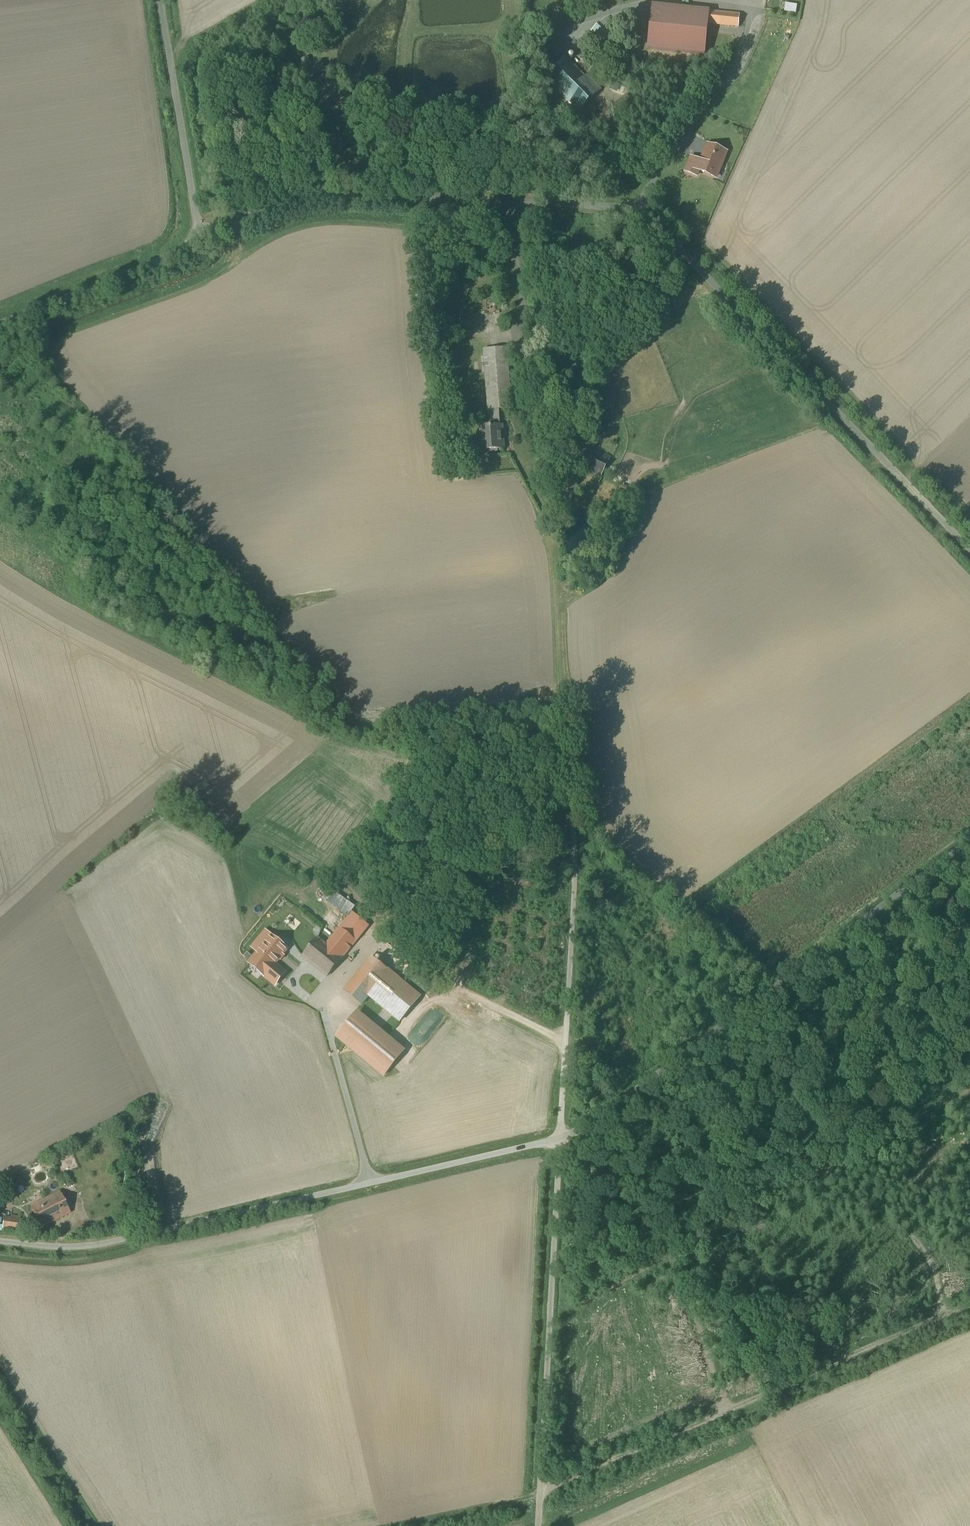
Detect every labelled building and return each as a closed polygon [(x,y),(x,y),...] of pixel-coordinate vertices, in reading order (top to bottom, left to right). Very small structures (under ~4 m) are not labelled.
[(732,15),(653,7),(653,8),(649,50),(705,55),(708,25),(730,27),(732,15)] [(740,16),(732,15),(730,27),(739,28),(740,16)] [(625,42),(604,20),(590,34),(610,56),(625,42)] [(648,28),(635,30),(634,28),(628,29),(630,41),(650,37),(648,28)] [(585,77),(567,58),(546,79),(579,112),(601,91),(587,76),(585,77)] [(508,349),(484,351),(488,411),(499,410),(512,409),(508,349)] [(499,410),(488,411),(489,427),(481,428),(483,451),(504,450),(503,441),(502,442),(501,426),(501,425),(499,410)] [(610,458),(589,449),(580,467),(601,476),(610,458)] [(358,904),(333,887),(323,902),(348,918),(358,904)] [(340,928),(326,945),(332,950),(342,958),(357,941),(340,928)] [(310,932),(295,950),(306,959),(316,967),(324,959),(319,955),(323,951),(328,955),(332,950),(326,945),(310,932)] [(306,959),(295,950),(283,963),(295,973),(306,959)] [(332,950),(328,955),(323,951),(319,955),(324,959),(316,967),(327,977),(342,959),(342,958),(332,950)] [(394,956),(384,950),(380,955),(390,961),(394,956)] [(372,957),(345,991),(367,1010),(375,1001),(395,976),(372,957)] [(427,1002),(395,976),(375,1001),(406,1027),(427,1002)] [(352,1019),(399,1058),(405,1050),(358,1012),(352,1019)] [(337,1037),(384,1076),(399,1058),(352,1019),(337,1037)] [(60,1192),(31,1207),(41,1228),(71,1213),(60,1192)] [(20,1217),(4,1215),(2,1231),(18,1233),(20,1217)]
